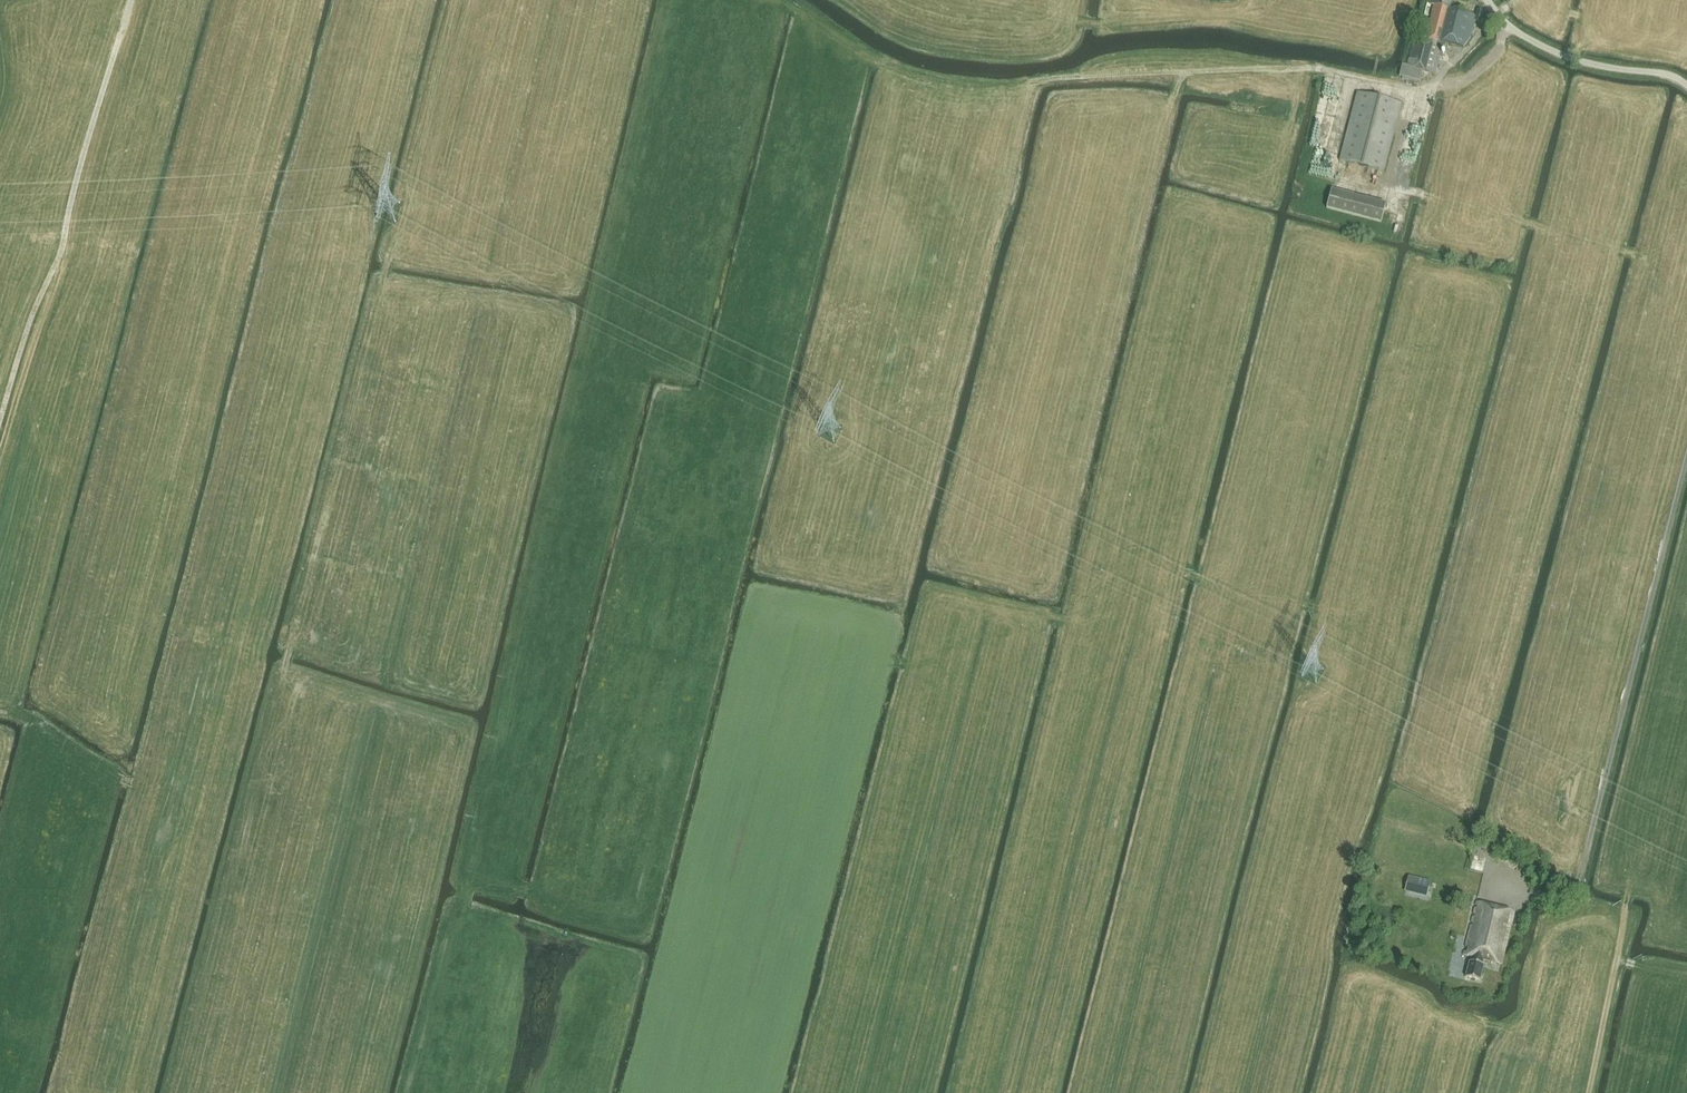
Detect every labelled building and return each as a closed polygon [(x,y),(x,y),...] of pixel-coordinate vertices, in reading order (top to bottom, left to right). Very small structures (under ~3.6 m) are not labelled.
[(1450,10),(1453,0),(1432,0),(1430,5),(1433,6),(1450,10)] [(1464,13),(1450,10),(1433,6),(1425,38),(1421,37),(1420,42),(1413,41),(1407,66),(1402,65),(1399,77),(1419,81),(1421,70),(1434,74),(1441,48),(1444,49),(1445,44),(1463,48),(1470,39),(1474,22),(1481,23),(1484,11),(1476,10),(1475,17),(1464,14),(1464,13)] [(1384,172),(1402,104),(1357,92),(1339,160),(1384,172)] [(1386,204),(1332,190),(1327,209),(1381,223),(1386,204)] [(1431,881),(1415,877),(1412,893),(1427,896),(1427,894),(1429,895),(1431,888),(1429,888),(1431,881)] [(1463,952),(1467,954),(1471,954),(1466,976),(1480,979),(1484,962),(1501,966),(1516,912),(1475,902),(1463,952)]
